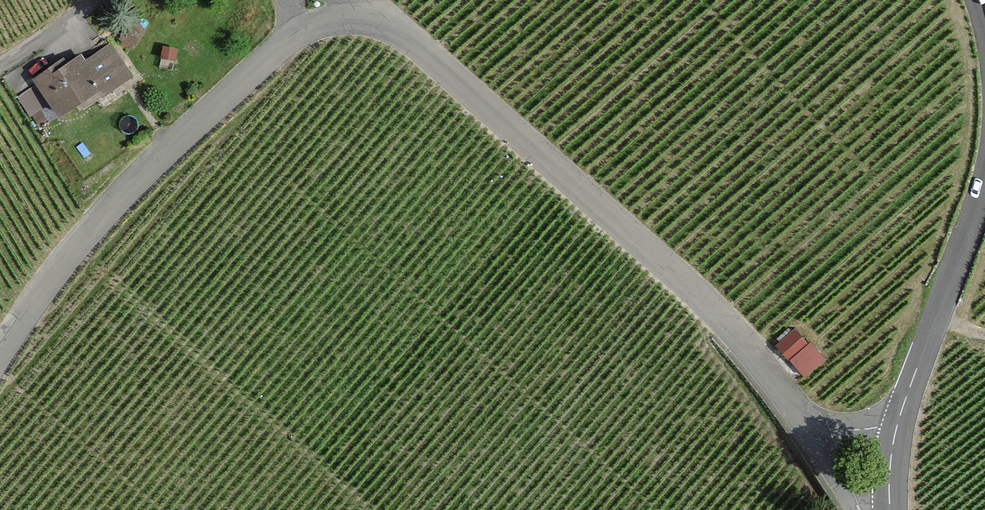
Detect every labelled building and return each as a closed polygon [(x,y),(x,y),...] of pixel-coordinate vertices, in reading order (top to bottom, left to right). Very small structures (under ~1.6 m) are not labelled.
[(80,56),(17,98),(32,119),(43,111),(51,123),(93,95),(97,102),(133,77),(111,44),(84,62),(80,56)] [(811,345),(797,329),(778,344),(805,377),(829,359),(815,342),(811,345)]
